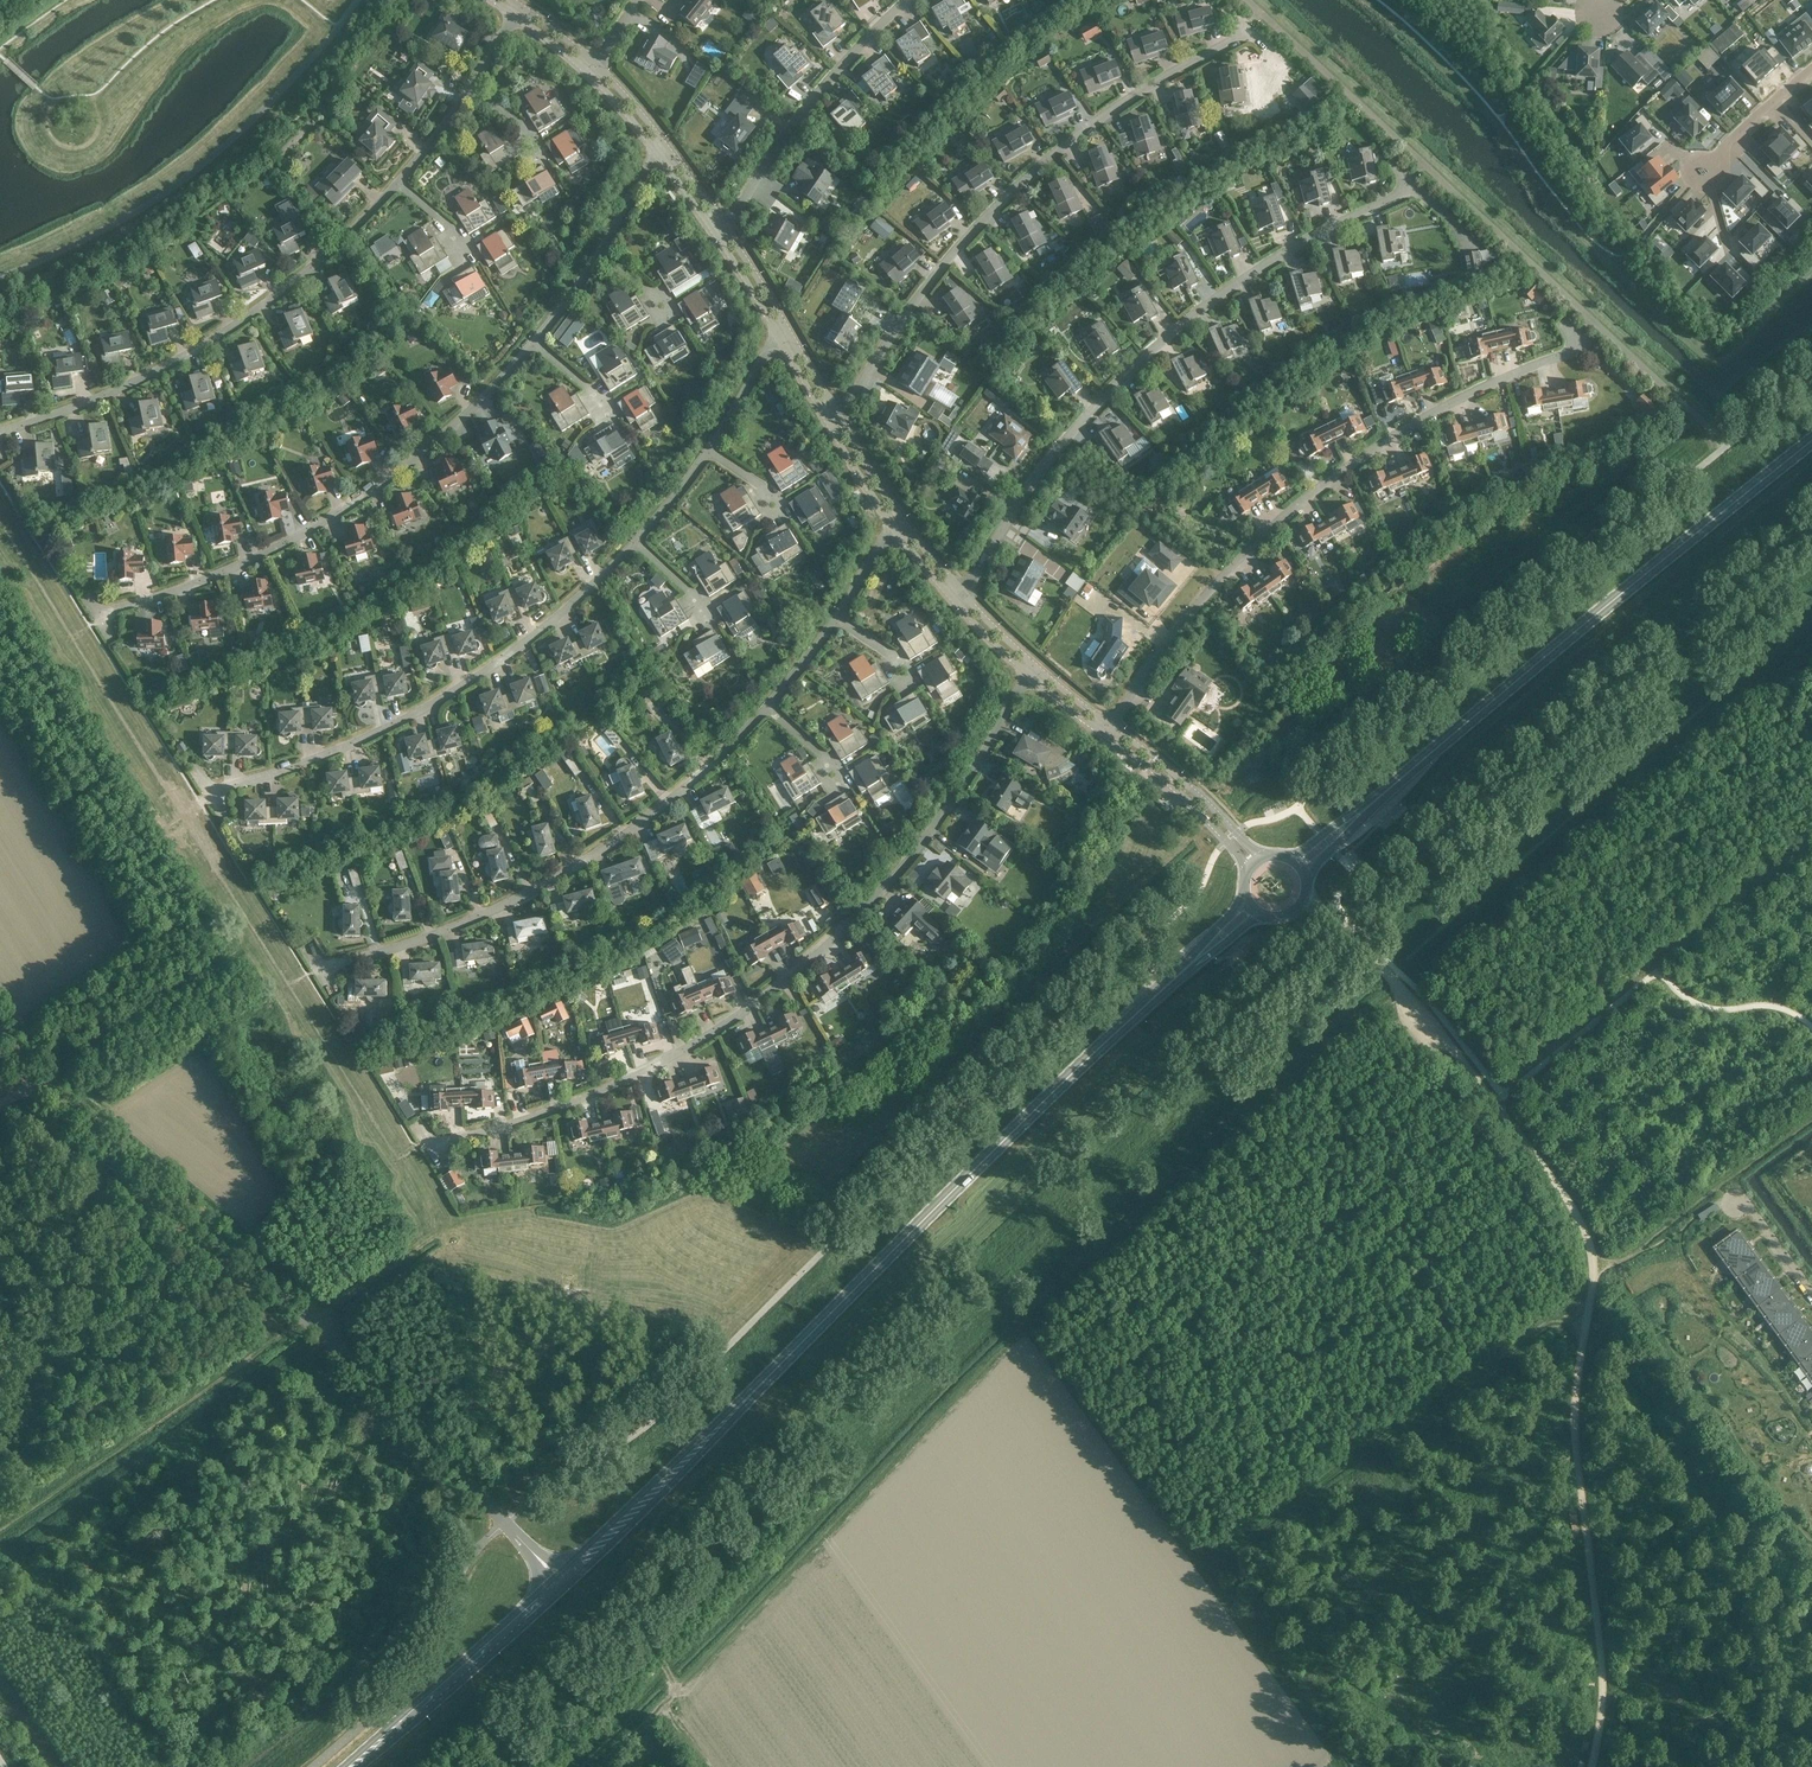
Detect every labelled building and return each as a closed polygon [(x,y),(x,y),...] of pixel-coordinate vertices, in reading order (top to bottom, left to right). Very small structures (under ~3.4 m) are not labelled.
[(707,12),(714,3),(710,0),(685,0),(688,3),(679,15),(695,27),(702,19),(703,19),(705,20),(707,20),(709,19),(710,17),(709,14),(708,12),(707,12)] [(859,11),(859,10),(873,1),(872,0),(851,0),(859,11)] [(966,5),(963,0),(943,0),(945,4),(932,11),(943,30),(948,27),(953,36),(954,35),(952,33),(965,25),(956,11),(966,5)] [(1679,7),(1687,1),(1693,8),(1701,2),(1703,0),(1673,0),(1679,7)] [(834,34),(846,25),(832,7),(828,11),(822,3),(821,3),(823,6),(811,15),(821,28),(812,35),(823,49),(824,49),(823,48),(837,38),(834,34)] [(1497,4),(1496,13),(1523,16),(1524,6),(1497,4)] [(1648,36),(1667,18),(1672,23),(1678,17),(1668,7),(1663,12),(1656,5),(1637,24),(1648,36)] [(1195,9),(1178,14),(1180,22),(1177,23),(1178,27),(1176,27),(1177,30),(1178,29),(1181,38),(1201,32),(1200,29),(1214,25),(1210,9),(1196,12),(1195,9)] [(435,38),(451,47),(449,50),(459,56),(465,47),(462,45),(467,36),(457,30),(462,21),(447,12),(437,29),(440,31),(435,38)] [(1565,30),(1552,17),(1547,21),(1538,12),(1527,23),(1536,32),(1535,33),(1548,46),(1565,30)] [(747,13),(744,16),(749,20),(747,23),(752,27),(757,21),(747,13)] [(1779,42),(1791,57),(1791,58),(1792,59),(1793,58),(1811,43),(1811,34),(1810,31),(1811,30),(1811,23),(1805,14),(1782,33),(1785,37),(1779,42)] [(599,15),(588,17),(590,31),(601,28),(599,15)] [(1678,18),(1672,23),(1677,28),(1683,23),(1678,18)] [(930,57),(921,42),(930,36),(920,22),(919,22),(920,23),(906,32),(908,36),(896,44),(908,63),(913,60),(918,68),(919,67),(917,65),(930,57)] [(1097,23),(1080,32),(1086,43),(1103,34),(1097,23)] [(1717,24),(1710,31),(1715,37),(1722,30),(1717,24)] [(1147,35),(1131,40),(1133,49),(1130,50),(1131,53),(1130,54),(1131,56),(1132,56),(1135,64),(1155,58),(1154,54),(1167,50),(1162,34),(1148,38),(1147,35)] [(640,55),(655,64),(656,63),(669,71),(677,57),(664,49),(667,44),(651,35),(640,55)] [(1728,36),(1717,45),(1727,56),(1737,47),(1728,36)] [(798,75),(809,65),(795,48),(790,52),(784,45),(783,45),(785,47),(774,57),(785,70),(777,77),(788,91),(789,90),(788,90),(801,79),(798,75)] [(1742,69),(1741,70),(1756,87),(1757,86),(1756,85),(1777,67),(1775,65),(1782,58),(1772,47),(1765,54),(1763,52),(1742,70),(1742,69)] [(1696,58),(1707,70),(1718,59),(1708,48),(1696,58)] [(1598,52),(1579,50),(1579,55),(1572,55),(1558,69),(1578,71),(1577,76),(1596,78),(1598,52)] [(1627,52),(1612,67),(1632,88),(1642,79),(1648,85),(1658,75),(1639,55),(1638,55),(1638,56),(1634,60),(1627,52)] [(1045,54),(1034,60),(1039,68),(1050,62),(1045,54)] [(897,90),(887,76),(895,70),(885,56),(884,56),(885,57),(871,67),(874,71),(862,80),(875,97),(880,94),(886,102),(887,101),(885,99),(897,90)] [(1042,73),(1053,67),(1050,62),(1039,69),(1042,73)] [(1100,64),(1083,71),(1087,79),(1083,80),(1085,84),(1084,84),(1085,87),(1086,86),(1089,94),(1109,86),(1107,83),(1121,78),(1114,62),(1101,67),(1100,64)] [(401,94),(408,99),(406,103),(417,111),(427,97),(429,98),(432,93),(431,93),(433,89),(426,84),(432,76),(417,65),(403,85),(406,87),(401,94)] [(960,65),(953,71),(959,78),(966,71),(960,65)] [(1236,68),(1220,71),(1222,85),(1218,85),(1222,106),(1231,105),(1231,106),(1234,105),(1234,104),(1237,104),(1237,100),(1245,98),(1242,81),(1239,82),(1236,68)] [(1682,72),(1675,78),(1684,88),(1691,82),(1682,72)] [(690,76),(686,84),(696,89),(700,82),(690,76)] [(1656,89),(1662,83),(1658,80),(1653,85),(1656,89)] [(1673,80),(1666,87),(1678,100),(1685,93),(1673,80)] [(1729,81),(1708,100),(1707,101),(1708,102),(1720,115),(1721,116),(1722,115),(1729,108),(1730,108),(1735,103),(1743,96),(1744,95),(1743,94),(1730,81),(1731,81),(1730,80),(1729,81)] [(453,105),(454,85),(440,85),(440,104),(453,105)] [(1304,87),(1293,97),(1308,114),(1319,104),(1304,87)] [(526,113),(531,120),(532,119),(539,132),(538,132),(539,133),(566,116),(556,99),(548,103),(547,101),(546,99),(539,89),(525,97),(532,109),(526,113)] [(1002,91),(994,99),(999,104),(1008,96),(1002,91)] [(866,125),(855,112),(863,105),(852,92),(851,92),(852,93),(839,103),(842,107),(830,117),(845,134),(849,130),(856,137),(854,135),(866,125)] [(1191,92),(1175,95),(1178,109),(1174,110),(1179,131),(1188,129),(1188,130),(1191,129),(1191,128),(1194,127),(1193,124),(1202,122),(1198,105),(1194,105),(1191,92)] [(1054,96),(1038,104),(1042,112),(1039,114),(1041,117),(1040,117),(1041,120),(1042,119),(1046,127),(1065,118),(1063,115),(1076,109),(1069,93),(1056,100),(1054,96)] [(694,111),(704,117),(712,103),(701,97),(694,111)] [(753,130),(752,128),(750,126),(751,126),(742,119),(751,108),(737,97),(725,113),(735,121),(720,140),(725,144),(724,145),(724,147),(728,151),(730,151),(732,149),(736,152),(751,132),(753,130)] [(1689,97),(1683,103),(1688,108),(1676,120),(1693,138),(1697,133),(1698,134),(1707,126),(1694,113),(1699,108),(1689,97)] [(576,104),(570,109),(575,116),(581,111),(576,104)] [(359,146),(377,161),(388,148),(389,149),(395,142),(393,141),(396,138),(386,130),(392,123),(378,111),(366,125),(370,128),(364,134),(367,137),(359,146)] [(909,115),(902,122),(909,130),(917,124),(909,115)] [(1620,141),(1619,142),(1620,143),(1630,155),(1631,156),(1632,155),(1638,150),(1639,150),(1639,149),(1643,146),(1644,145),(1651,140),(1651,139),(1646,133),(1651,128),(1642,116),(1636,121),(1640,126),(1620,141)] [(1705,123),(1712,127),(1715,120),(1708,116),(1705,123)] [(1147,118),(1131,123),(1135,137),(1131,138),(1138,158),(1146,155),(1147,156),(1149,156),(1149,154),(1152,153),(1151,150),(1160,147),(1154,130),(1151,132),(1147,118)] [(491,173),(518,156),(517,156),(509,144),(510,143),(505,136),(499,140),(492,128),(478,137),(485,147),(484,148),(486,150),(486,149),(487,152),(480,156),(491,173)] [(553,141),(546,145),(547,146),(548,145),(556,158),(555,158),(559,166),(565,162),(572,173),(587,164),(580,154),(579,152),(577,150),(585,145),(574,128),(567,132),(552,141),(553,141)] [(1011,132),(996,140),(1000,148),(997,150),(999,153),(998,153),(999,156),(1000,155),(1004,163),(1023,152),(1021,149),(1033,142),(1025,128),(1013,135),(1011,132)] [(959,129),(954,134),(960,140),(965,135),(959,129)] [(1781,130),(1770,139),(1789,159),(1788,157),(1797,149),(1801,152),(1806,147),(1796,136),(1791,141),(1781,130)] [(1771,141),(1761,150),(1772,162),(1767,167),(1777,178),(1783,172),(1779,168),(1789,159),(1770,139),(1770,140),(1771,141)] [(1227,140),(1219,144),(1223,152),(1231,147),(1227,140)] [(1105,147),(1089,153),(1094,167),(1091,168),(1098,188),(1106,185),(1107,186),(1109,185),(1109,184),(1112,182),(1111,179),(1119,176),(1113,159),(1110,161),(1105,147)] [(1371,149),(1368,149),(1359,151),(1360,157),(1347,160),(1352,181),(1368,178),(1370,184),(1378,182),(1371,149)] [(1176,150),(1171,153),(1176,160),(1180,157),(1176,150)] [(817,152),(812,160),(822,167),(827,159),(817,152)] [(1196,154),(1188,159),(1194,170),(1202,165),(1196,154)] [(1641,164),(1629,173),(1642,190),(1667,170),(1667,169),(1665,168),(1666,167),(1660,161),(1658,159),(1645,169),(1641,164)] [(793,180),(795,178),(806,185),(800,193),(816,203),(822,195),(823,196),(828,188),(827,187),(833,179),(817,168),(814,173),(803,166),(806,161),(806,160),(793,179),(793,180)] [(335,175),(332,172),(321,183),(325,187),(321,191),(335,205),(350,190),(348,187),(361,174),(348,161),(335,175)] [(970,169),(955,179),(960,186),(957,188),(959,191),(958,192),(960,194),(961,194),(965,201),(983,190),(981,187),(993,179),(984,165),(972,172),(970,169)] [(546,172),(542,166),(542,167),(530,175),(529,174),(522,179),(526,185),(515,192),(523,206),(534,200),(536,199),(536,198),(538,197),(543,204),(560,193),(555,186),(547,172),(546,172)] [(1322,170),(1310,174),(1311,179),(1299,183),(1305,204),(1321,200),(1323,206),(1331,203),(1322,170)] [(1667,170),(1642,190),(1656,206),(1667,197),(1663,191),(1676,181),(1667,170)] [(499,176),(493,180),(497,186),(503,182),(499,176)] [(1724,195),(1723,196),(1724,196),(1736,208),(1735,208),(1736,209),(1737,208),(1754,190),(1762,198),(1767,192),(1754,178),(1748,183),(1743,178),(1742,177),(1741,178),(1736,184),(1735,184),(1731,189),(1731,188),(1730,189),(1724,195)] [(1071,215),(1074,214),(1083,210),(1074,191),(1071,192),(1065,179),(1049,186),(1055,199),(1052,201),(1060,220),(1069,216),(1069,217),(1072,216),(1071,215)] [(1614,182),(1609,187),(1612,191),(1617,187),(1614,182)] [(1143,185),(1135,190),(1144,206),(1153,201),(1143,185)] [(1264,205),(1252,209),(1259,230),(1275,225),(1277,230),(1286,228),(1276,200),(1284,197),(1280,189),(1273,191),(1275,195),(1262,199),(1264,205)] [(456,214),(460,221),(462,221),(469,233),(468,234),(469,235),(496,217),(486,200),(478,205),(477,202),(476,200),(469,190),(455,199),(462,210),(456,214)] [(495,200),(493,203),(500,214),(503,213),(507,211),(498,198),(495,200)] [(1769,211),(1768,212),(1769,213),(1769,212),(1771,215),(1770,217),(1776,224),(1778,222),(1786,230),(1787,231),(1787,230),(1799,218),(1799,219),(1799,218),(1799,217),(1797,215),(1802,210),(1791,200),(1786,205),(1781,200),(1781,199),(1780,200),(1776,204),(1775,205),(1769,211)] [(1681,201),(1670,212),(1676,217),(1673,219),(1686,232),(1704,213),(1696,205),(1695,206),(1691,202),(1686,206),(1681,201)] [(279,249),(284,258),(300,250),(293,237),(297,235),(298,237),(306,233),(299,221),(302,219),(302,220),(303,219),(286,202),(281,205),(291,223),(287,225),(286,224),(273,230),(282,247),(279,249)] [(1122,202),(1111,211),(1118,220),(1129,211),(1122,202)] [(931,210),(917,220),(923,227),(920,230),(922,233),(921,233),(923,235),(924,235),(929,242),(946,229),(944,226),(955,218),(945,204),(934,213),(931,210)] [(801,232),(805,226),(789,214),(784,221),(773,214),(765,228),(779,236),(774,244),(789,252),(800,232),(801,232)] [(1027,214),(1012,221),(1018,234),(1015,236),(1025,254),(1033,250),(1033,251),(1036,250),(1035,249),(1039,247),(1037,244),(1045,240),(1037,224),(1033,226),(1027,214)] [(1110,229),(1103,214),(1089,221),(1098,239),(1110,229)] [(879,216),(869,227),(877,233),(881,228),(889,234),(893,229),(879,216)] [(568,222),(567,225),(571,231),(579,227),(574,218),(568,222)] [(1643,219),(1638,222),(1644,231),(1648,227),(1643,219)] [(1229,223),(1217,228),(1219,233),(1207,238),(1216,259),(1231,252),(1233,258),(1241,254),(1229,223)] [(1740,243),(1739,244),(1740,245),(1745,250),(1740,255),(1753,268),(1754,266),(1759,262),(1753,256),(1764,245),(1771,238),(1758,225),(1757,226),(1752,232),(1751,232),(1751,233),(1747,237),(1746,237),(1740,243)] [(1406,252),(1402,231),(1386,234),(1385,228),(1376,229),(1382,263),(1395,261),(1394,255),(1406,252)] [(482,243),(476,247),(477,247),(478,247),(486,259),(485,260),(489,267),(495,263),(502,275),(516,266),(510,255),(509,253),(507,251),(514,247),(504,229),(497,234),(496,234),(482,243)] [(421,275),(448,258),(448,257),(447,258),(439,245),(440,244),(435,237),(429,241),(422,230),(408,239),(414,249),(415,251),(416,251),(417,253),(410,258),(421,275)] [(1170,230),(1165,235),(1178,248),(1183,242),(1170,230)] [(387,234),(374,243),(381,255),(395,246),(387,234)] [(260,240),(255,237),(251,241),(256,245),(260,240)] [(682,237),(675,241),(682,251),(689,247),(682,237)] [(1245,237),(1238,240),(1241,247),(1248,244),(1245,237)] [(1694,239),(1684,249),(1689,254),(1687,256),(1686,257),(1687,258),(1687,257),(1698,269),(1699,270),(1700,269),(1717,251),(1717,252),(1718,251),(1717,250),(1706,239),(1705,238),(1704,239),(1699,244),(1694,239)] [(195,241),(188,246),(191,251),(198,247),(195,241)] [(896,252),(883,264),(888,270),(886,273),(888,276),(887,276),(889,279),(890,278),(895,284),(912,271),(909,268),(920,259),(909,246),(898,255),(896,252)] [(1669,246),(1660,255),(1665,263),(1675,252),(1669,246)] [(657,273),(662,280),(670,293),(698,276),(687,259),(681,263),(671,248),(657,257),(664,268),(657,273)] [(1070,248),(1065,253),(1072,261),(1077,256),(1070,248)] [(1364,272),(1358,250),(1342,254),(1341,249),(1332,251),(1340,284),(1353,281),(1351,275),(1364,272)] [(247,255),(234,261),(241,279),(238,280),(242,290),(259,283),(253,270),(257,268),(258,270),(266,266),(259,250),(251,254),(252,256),(248,257),(247,255)] [(991,250),(976,259),(984,271),(981,273),(992,291),(1000,286),(1000,287),(1003,286),(1002,285),(1005,283),(1003,280),(1011,275),(1001,260),(998,262),(991,250)] [(855,252),(849,256),(854,264),(860,260),(855,252)] [(1184,253),(1173,259),(1175,264),(1164,270),(1173,290),(1188,283),(1191,288),(1199,284),(1184,253)] [(1479,253),(1465,256),(1468,272),(1482,270),(1479,253)] [(1136,275),(1126,262),(1117,270),(1121,275),(1125,272),(1131,280),(1136,275)] [(449,263),(435,269),(441,281),(454,275),(449,263)] [(1720,269),(1712,278),(1717,283),(1715,284),(1722,291),(1723,290),(1732,298),(1744,286),(1748,289),(1754,283),(1740,269),(1734,275),(1725,266),(1721,270),(1720,269)] [(476,273),(472,267),(472,268),(472,269),(460,277),(459,276),(452,280),(456,286),(444,293),(453,307),(464,301),(466,300),(468,298),(472,306),(490,295),(485,288),(485,287),(476,273)] [(143,272),(149,281),(156,277),(150,268),(143,272)] [(1322,294),(1315,273),(1299,278),(1298,272),(1289,275),(1299,307),(1312,304),(1310,298),(1322,294)] [(344,273),(329,282),(333,289),(335,288),(337,292),(324,299),(333,315),(342,310),(340,307),(357,298),(351,285),(349,286),(347,282),(348,281),(344,273)] [(711,276),(705,280),(708,285),(714,281),(711,276)] [(204,285),(191,290),(197,308),(194,309),(197,319),(215,313),(210,300),(214,299),(215,301),(223,298),(217,281),(209,284),(209,286),(205,287),(204,285)] [(1532,281),(1522,292),(1531,300),(1535,296),(1541,301),(1547,294),(1532,281)] [(718,283),(711,287),(714,292),(721,287),(718,283)] [(829,331),(824,340),(834,345),(834,344),(847,352),(847,351),(861,328),(862,328),(850,320),(852,318),(847,315),(849,312),(850,313),(862,293),(846,283),(832,306),(843,313),(831,331),(830,332),(829,331)] [(1142,286),(1131,293),(1134,298),(1122,304),(1133,323),(1148,315),(1151,320),(1159,316),(1142,286)] [(622,334),(649,316),(637,296),(630,300),(623,288),(609,297),(618,312),(611,316),(622,334)] [(705,288),(677,305),(690,326),(697,322),(703,333),(718,324),(709,310),(716,305),(705,288)] [(109,289),(100,294),(106,306),(115,301),(109,289)] [(957,289),(943,299),(952,311),(949,313),(961,330),(968,325),(969,326),(971,324),(971,323),(973,321),(971,318),(979,313),(968,299),(965,301),(957,289)] [(431,291),(423,302),(429,307),(432,307),(438,298),(438,295),(431,291)] [(1485,296),(1476,299),(1480,310),(1489,307),(1485,296)] [(1282,319),(1274,298),(1258,304),(1256,298),(1248,301),(1260,333),(1272,329),(1270,323),(1282,319)] [(1444,303),(1450,327),(1460,324),(1454,300),(1444,303)] [(297,305),(288,309),(291,314),(299,310),(297,305)] [(160,312),(146,316),(152,334),(148,335),(151,346),(168,341),(165,327),(169,326),(169,328),(178,326),(173,309),(165,311),(165,313),(161,314),(160,312)] [(291,314),(285,316),(288,324),(290,324),(292,328),(279,333),(287,350),(296,346),(295,342),(312,335),(307,321),(305,322),(303,318),(305,317),(301,309),(299,310),(291,314)] [(500,315),(501,317),(502,319),(505,321),(507,320),(509,318),(508,315),(507,313),(505,312),(502,312),(500,315)] [(67,316),(61,319),(64,326),(70,323),(67,316)] [(571,316),(557,335),(563,339),(560,343),(568,348),(584,326),(578,321),(571,316)] [(1438,320),(1428,324),(1437,344),(1446,340),(1438,320)] [(1102,322),(1091,329),(1094,334),(1083,341),(1095,359),(1109,350),(1113,355),(1120,351),(1102,322)] [(669,357),(673,364),(691,353),(674,326),(653,339),(657,345),(646,352),(655,366),(669,357)] [(1243,346),(1234,326),(1219,332),(1217,327),(1209,331),(1222,362),(1234,356),(1232,351),(1243,346)] [(1511,328),(1496,332),(1500,349),(1515,346),(1515,349),(1532,346),(1531,342),(1533,342),(1534,342),(1534,341),(1535,341),(1535,340),(1535,339),(1536,338),(1536,337),(1536,336),(1535,336),(1535,335),(1534,334),(1533,334),(1532,333),(1531,333),(1529,333),(1529,330),(1513,334),(1511,328)] [(70,351),(78,347),(71,332),(63,336),(70,351)] [(1393,332),(1385,335),(1388,346),(1397,343),(1393,332)] [(1500,349),(1496,332),(1481,335),(1483,341),(1467,344),(1470,360),(1487,356),(1486,352),(1500,349)] [(114,336),(100,339),(104,358),(100,359),(103,369),(121,365),(118,352),(122,351),(122,353),(131,351),(127,333),(119,335),(119,337),(115,338),(114,336)] [(416,333),(408,337),(411,342),(418,338),(416,333)] [(629,341),(626,346),(632,350),(635,345),(629,341)] [(255,343),(238,349),(241,357),(243,356),(245,360),(232,365),(238,382),(248,379),(247,375),(265,369),(260,355),(258,356),(256,352),(258,351),(255,343)] [(986,344),(975,351),(980,357),(990,350),(986,344)] [(597,371),(602,379),(610,392),(637,375),(627,358),(620,362),(611,347),(596,356),(603,367),(597,371)] [(917,352),(907,368),(906,367),(896,382),(901,385),(902,385),(921,397),(933,377),(934,378),(941,367),(937,364),(936,364),(917,352)] [(55,378),(52,379),(53,389),(71,387),(69,373),(74,372),(74,374),(83,373),(80,355),(71,357),(72,359),(67,359),(67,357),(66,357),(65,353),(53,354),(53,359),(55,378)] [(1207,375),(1196,355),(1181,363),(1179,358),(1171,362),(1187,392),(1198,386),(1195,381),(1207,375)] [(947,357),(942,369),(943,369),(936,385),(948,390),(960,363),(947,357)] [(1062,362),(1052,369),(1055,374),(1045,381),(1058,399),(1072,390),(1075,394),(1082,389),(1062,362)] [(1340,365),(1339,374),(1351,375),(1351,365),(1340,365)] [(383,367),(372,375),(375,379),(386,371),(383,367)] [(1424,369),(1409,374),(1415,390),(1429,385),(1430,389),(1446,383),(1441,368),(1425,374),(1424,369)] [(440,376),(439,373),(425,380),(438,403),(451,396),(448,389),(457,384),(450,371),(440,376)] [(219,372),(212,374),(214,381),(216,382),(222,380),(219,372)] [(207,373),(190,378),(192,386),(194,386),(196,390),(182,394),(187,411),(198,408),(197,405),(215,399),(211,386),(209,386),(207,382),(210,381),(207,373)] [(4,376),(4,382),(0,382),(0,394),(1,394),(2,406),(20,405),(19,391),(24,390),(24,392),(33,392),(31,374),(22,375),(23,377),(18,377),(18,375),(4,376)] [(1415,390),(1409,374),(1393,379),(1392,376),(1380,380),(1381,383),(1370,387),(1376,405),(1385,402),(1386,404),(1402,399),(1401,395),(1415,390)] [(770,395),(777,390),(771,379),(763,383),(770,395)] [(1569,389),(1555,392),(1558,409),(1573,407),(1572,401),(1588,398),(1588,395),(1589,395),(1590,395),(1591,394),(1592,393),(1592,392),(1592,391),(1592,390),(1592,389),(1592,388),(1591,387),(1590,387),(1589,386),(1588,386),(1587,386),(1586,386),(1586,383),(1569,386),(1569,389)] [(562,432),(589,415),(577,394),(570,398),(564,387),(549,396),(558,411),(551,415),(562,432)] [(645,387),(617,404),(630,424),(636,421),(643,432),(658,423),(649,408),(656,404),(645,387)] [(989,388),(985,394),(993,401),(998,395),(989,388)] [(1170,408),(1159,389),(1144,398),(1141,393),(1134,397),(1151,426),(1162,420),(1159,415),(1170,408)] [(1655,403),(1641,390),(1631,401),(1645,413),(1655,403)] [(1543,412),(1558,409),(1555,392),(1540,394),(1540,391),(1523,394),(1526,409),(1542,406),(1543,412)] [(341,395),(337,398),(344,405),(347,402),(341,395)] [(157,400),(140,403),(141,412),(144,412),(144,416),(131,419),(135,437),(145,435),(144,431),(163,427),(160,413),(158,413),(157,409),(159,408),(157,400)] [(782,403),(776,407),(782,416),(788,413),(782,403)] [(909,431),(914,421),(904,415),(906,412),(889,403),(879,422),(895,431),(898,426),(909,431)] [(403,410),(402,406),(388,413),(399,436),(412,430),(409,423),(419,419),(412,405),(403,410)] [(957,407),(949,419),(954,423),(963,411),(957,407)] [(500,418),(503,424),(511,420),(508,414),(500,418)] [(950,429),(954,423),(949,419),(943,414),(938,420),(950,429)] [(1488,423),(1474,427),(1479,444),(1494,440),(1492,434),(1508,430),(1503,414),(1487,419),(1488,423)] [(1032,437),(1005,416),(990,435),(1001,443),(1000,444),(1006,448),(1004,451),(1015,459),(1032,437)] [(1341,418),(1327,425),(1335,441),(1348,434),(1349,438),(1365,430),(1358,416),(1343,423),(1341,418)] [(1371,417),(1364,420),(1368,428),(1375,425),(1371,417)] [(1513,418),(1507,420),(1510,429),(1516,427),(1513,418)] [(480,441),(487,454),(494,451),(499,461),(512,454),(507,444),(510,442),(503,429),(500,430),(495,421),(481,428),(486,437),(480,441)] [(105,423),(88,426),(89,435),(91,434),(92,439),(78,441),(80,459),(91,457),(91,454),(109,451),(107,436),(105,437),(104,432),(107,432),(105,423)] [(631,452),(613,425),(593,437),(597,444),(586,451),(595,465),(609,456),(613,463),(631,452)] [(1136,443),(1123,425),(1109,434),(1106,430),(1099,435),(1118,463),(1129,455),(1125,450),(1136,443)] [(1335,441),(1327,425),(1313,431),(1315,436),(1301,444),(1302,447),(1300,448),(1299,450),(1299,452),(1300,454),(1302,455),(1304,456),(1306,455),(1307,458),(1323,451),(1321,447),(1335,441)] [(1479,444),(1474,427),(1460,431),(1459,427),(1442,432),(1443,434),(1440,434),(1439,437),(1441,445),(1443,447),(1446,446),(1447,447),(1462,443),(1464,448),(1479,444)] [(186,436),(178,439),(181,446),(189,443),(186,436)] [(362,441),(361,438),(347,444),(356,468),(370,462),(368,455),(378,452),(372,438),(362,441)] [(279,439),(274,446),(280,450),(283,446),(281,444),(283,442),(279,439)] [(567,441),(562,447),(567,450),(571,444),(567,441)] [(970,443),(959,456),(976,469),(986,456),(970,443)] [(52,444),(34,445),(35,454),(37,454),(37,458),(23,459),(25,477),(36,477),(35,473),(54,471),(53,457),(51,457),(51,452),(53,452),(52,444)] [(768,472),(773,479),(781,492),(809,475),(798,458),(791,462),(782,447),(768,456),(775,468),(768,472)] [(815,455),(807,460),(813,471),(821,466),(815,455)] [(1411,465),(1397,471),(1404,487),(1418,481),(1416,476),(1431,470),(1425,455),(1409,461),(1411,465)] [(440,465),(444,475),(437,478),(443,492),(467,481),(461,467),(457,468),(453,459),(440,465)] [(939,462),(936,467),(944,472),(947,467),(939,462)] [(238,463),(229,465),(231,476),(241,474),(238,463)] [(989,480),(995,469),(988,465),(982,476),(989,480)] [(320,470),(319,467),(304,472),(312,497),(327,492),(324,485),(334,482),(330,467),(320,470)] [(1404,487),(1397,471),(1384,476),(1382,473),(1366,479),(1372,494),(1388,488),(1390,493),(1404,487)] [(1264,477),(1251,485),(1260,500),(1273,492),(1275,495),(1289,486),(1281,473),(1267,481),(1264,477)] [(71,474),(61,475),(62,484),(71,483),(71,474)] [(909,478),(907,481),(913,485),(917,478),(914,476),(909,478)] [(831,480),(823,485),(829,495),(837,489),(831,480)] [(193,484),(185,485),(186,493),(194,492),(193,484)] [(1260,500),(1251,485),(1238,493),(1241,498),(1227,506),(1229,509),(1228,509),(1227,510),(1226,511),(1226,512),(1226,513),(1226,515),(1227,516),(1227,517),(1228,518),(1229,518),(1230,518),(1231,518),(1232,518),(1234,517),(1235,520),(1250,511),(1248,507),(1260,500)] [(743,487),(737,490),(735,487),(720,496),(729,511),(722,515),(733,532),(761,515),(743,487)] [(816,487),(789,504),(802,524),(808,521),(815,532),(836,518),(816,487)] [(950,500),(961,507),(957,514),(972,523),(985,503),(970,493),(969,494),(966,492),(966,493),(958,488),(950,500)] [(276,497),(275,493),(260,497),(266,522),(281,519),(279,511),(289,509),(286,494),(276,497)] [(395,499),(399,509),(392,512),(397,526),(422,517),(416,502),(413,504),(409,494),(395,499)] [(1466,497),(1457,500),(1459,507),(1468,504),(1466,497)] [(1047,517),(1057,524),(1056,525),(1060,528),(1058,530),(1071,539),(1076,532),(1078,533),(1080,532),(1082,531),(1083,530),(1083,528),(1083,526),(1082,524),(1087,517),(1073,508),(1071,512),(1057,502),(1047,517)] [(1339,515),(1326,522),(1334,538),(1348,531),(1345,526),(1359,518),(1352,504),(1337,512),(1339,515)] [(229,520),(229,517),(214,519),(218,545),(233,542),(232,535),(242,533),(240,518),(229,520)] [(110,519),(101,523),(104,529),(113,525),(110,519)] [(1429,520),(1423,524),(1427,530),(1433,526),(1429,520)] [(1334,538),(1326,522),(1313,530),(1311,526),(1296,534),(1304,548),(1318,540),(1321,545),(1334,538)] [(759,553),(751,558),(763,576),(802,552),(785,524),(764,537),(768,544),(757,551),(759,553)] [(349,530),(352,540),(345,543),(349,557),(374,550),(370,535),(366,536),(363,526),(349,530)] [(519,526),(509,530),(512,537),(522,533),(519,526)] [(581,531),(568,538),(577,553),(583,550),(586,555),(602,546),(603,545),(604,545),(604,543),(605,542),(605,541),(604,540),(604,539),(603,538),(602,538),(601,537),(600,537),(599,537),(597,538),(593,530),(583,535),(581,531)] [(748,537),(744,531),(732,539),(739,551),(743,548),(748,537)] [(67,536),(62,538),(67,550),(72,547),(67,536)] [(1055,548),(1062,553),(1070,542),(1063,536),(1055,548)] [(182,540),(182,537),(167,538),(169,564),(184,563),(184,555),(194,554),(192,539),(182,540)] [(577,553),(568,538),(556,544),(558,549),(548,554),(557,571),(558,572),(559,572),(560,573),(561,573),(562,573),(563,573),(564,572),(565,571),(566,570),(566,569),(566,567),(565,566),(573,562),(570,557),(577,553)] [(1389,538),(1385,545),(1395,552),(1399,545),(1389,538)] [(1179,561),(1159,545),(1151,554),(1171,571),(1179,561)] [(543,548),(536,552),(539,557),(546,553),(543,548)] [(696,577),(701,584),(709,597),(737,580),(726,563),(719,567),(710,552),(695,561),(702,573),(696,577)] [(490,553),(477,558),(481,568),(494,563),(490,553)] [(133,557),(133,554),(118,554),(119,580),(134,580),(134,572),(144,572),(144,557),(133,557)] [(1026,557),(1021,554),(1012,570),(1013,571),(1003,589),(1023,600),(1022,601),(1027,603),(1035,590),(1034,589),(1045,569),(1025,558),(1026,557)] [(300,558),(303,569),(295,570),(299,585),(324,579),(321,564),(317,565),(315,555),(300,558)] [(735,559),(729,563),(737,577),(743,573),(735,559)] [(1161,603),(1175,587),(1156,572),(1158,570),(1144,559),(1133,572),(1135,574),(1120,592),(1128,599),(1128,600),(1133,605),(1134,604),(1140,609),(1145,603),(1149,606),(1155,599),(1161,603)] [(398,561),(392,565),(395,570),(401,566),(398,561)] [(1273,573),(1260,582),(1271,596),(1283,588),(1280,583),(1293,574),(1284,561),(1270,570),(1273,573)] [(818,573),(811,577),(817,587),(824,582),(818,573)] [(300,591),(327,585),(326,579),(299,585),(300,591)] [(250,583),(252,594),(244,595),(247,610),(273,606),(270,591),(267,591),(265,581),(250,583)] [(1339,581),(1323,590),(1329,601),(1345,592),(1339,581)] [(1271,596),(1260,582),(1248,590),(1246,587),(1232,597),(1241,610),(1255,601),(1258,605),(1271,596)] [(523,584),(509,590),(516,606),(523,604),(525,609),(542,602),(543,601),(544,600),(545,599),(545,598),(545,597),(545,595),(544,594),(543,593),(542,593),(541,593),(540,593),(538,593),(535,585),(524,589),(523,584)] [(1088,584),(1083,591),(1088,595),(1093,588),(1088,584)] [(1063,595),(1071,601),(1077,593),(1068,587),(1063,595)] [(760,589),(752,593),(759,604),(766,599),(760,589)] [(516,606),(509,590),(496,595),(498,600),(487,604),(495,622),(495,623),(496,624),(497,624),(498,625),(499,625),(501,624),(502,624),(503,623),(504,621),(504,620),(504,619),(504,618),(512,614),(510,609),(516,606)] [(661,638),(689,620),(676,600),(670,604),(663,592),(648,601),(652,607),(644,612),(649,621),(650,620),(661,638)] [(744,592),(717,609),(734,636),(740,632),(743,637),(757,628),(748,614),(755,609),(744,592)] [(198,605),(200,615),(192,616),(193,631),(219,628),(218,613),(214,614),(213,603),(198,605)] [(345,603),(328,612),(333,620),(349,612),(345,603)] [(414,608),(415,617),(428,615),(427,605),(414,608)] [(897,640),(902,647),(903,647),(911,659),(910,660),(938,643),(927,626),(920,631),(918,628),(917,626),(911,616),(896,625),(903,636),(897,640)] [(480,618),(472,621),(475,631),(483,629),(480,618)] [(611,618),(603,622),(611,638),(619,634),(611,618)] [(1094,643),(1084,657),(1090,661),(1087,666),(1096,672),(1098,673),(1097,674),(1098,678),(1101,680),(1105,679),(1107,676),(1106,672),(1110,674),(1118,663),(1119,663),(1123,657),(1122,656),(1128,648),(1118,641),(1118,635),(1121,636),(1122,619),(1105,618),(1104,636),(1106,637),(1100,647),(1094,643)] [(146,623),(146,633),(138,633),(139,649),(165,648),(164,633),(161,633),(160,622),(146,623)] [(583,639),(577,642),(584,658),(597,652),(595,648),(605,643),(597,626),(597,625),(596,624),(595,623),(593,623),(592,623),(591,623),(590,624),(589,625),(588,626),(588,627),(588,629),(589,630),(581,634),(583,639)] [(730,657),(713,630),(692,642),(696,649),(685,656),(694,670),(698,667),(704,676),(714,669),(713,668),(730,657)] [(459,632),(445,636),(451,653),(457,651),(459,657),(477,651),(478,651),(479,650),(480,649),(480,647),(480,646),(480,645),(480,644),(479,643),(478,642),(477,642),(476,642),(475,642),(474,642),(471,633),(461,636),(459,632)] [(248,634),(244,636),(249,650),(258,646),(255,639),(251,641),(248,634)] [(445,636),(421,644),(428,666),(428,667),(429,668),(430,669),(431,669),(432,670),(433,670),(434,669),(435,669),(436,668),(437,667),(437,666),(437,665),(437,663),(446,661),(444,655),(451,653),(445,636)] [(622,637),(615,640),(618,647),(625,644),(622,637)] [(571,664),(584,658),(577,642),(570,645),(568,640),(551,648),(550,649),(549,649),(549,650),(549,651),(548,652),(548,653),(549,654),(549,655),(550,656),(551,657),(552,657),(553,657),(554,657),(555,657),(559,665),(569,660),(571,664)] [(409,646),(399,648),(401,658),(411,655),(409,646)] [(662,646),(656,650),(660,656),(666,652),(662,646)] [(961,648),(955,655),(962,662),(969,656),(961,648)] [(197,654),(188,657),(191,668),(200,665),(197,654)] [(924,669),(918,673),(919,672),(927,685),(926,686),(930,693),(937,689),(944,700),(958,692),(951,681),(952,681),(950,679),(949,677),(956,672),(945,655),(938,660),(924,668),(924,669)] [(183,656),(173,660),(178,674),(188,671),(183,656)] [(871,695),(890,684),(889,683),(888,684),(880,671),(881,670),(877,663),(871,667),(863,656),(849,665),(856,675),(857,677),(859,679),(851,684),(862,701),(867,697),(869,700),(873,698),(871,695)] [(1264,659),(1261,664),(1268,667),(1270,662),(1264,659)] [(1185,671),(1181,671),(1176,679),(1177,682),(1175,684),(1171,689),(1178,694),(1164,714),(1180,726),(1195,705),(1198,707),(1207,695),(1204,693),(1211,682),(1200,674),(1199,676),(1187,668),(1185,671)] [(391,673),(377,675),(381,693),(388,691),(389,697),(407,694),(408,693),(409,693),(410,692),(411,691),(411,690),(411,689),(411,688),(411,687),(410,686),(410,685),(409,685),(408,684),(407,684),(406,684),(405,684),(404,675),(392,677),(391,673)] [(381,693),(377,675),(363,678),(364,683),(353,685),(357,704),(357,705),(358,706),(359,707),(360,707),(362,708),(363,707),(364,707),(365,706),(366,705),(366,704),(366,702),(375,700),(374,694),(381,693)] [(514,693),(507,695),(513,712),(527,707),(528,711),(539,707),(530,681),(529,679),(528,679),(527,678),(526,678),(525,677),(524,677),(523,678),(522,678),(521,679),(521,680),(520,682),(520,683),(520,684),(512,687),(514,693)] [(548,683),(539,687),(542,694),(551,691),(548,683)] [(645,687),(641,691),(646,696),(650,691),(645,687)] [(478,702),(478,703),(478,705),(479,706),(480,706),(480,707),(481,707),(482,707),(483,707),(484,707),(488,716),(498,712),(500,716),(499,717),(501,724),(516,718),(513,712),(507,695),(501,697),(499,692),(481,698),(480,698),(479,699),(479,700),(478,701),(478,702)] [(918,699),(914,693),(913,694),(914,695),(901,703),(900,701),(893,706),(897,712),(886,719),(895,733),(905,727),(907,726),(909,724),(914,731),(931,721),(926,713),(927,713),(918,699)] [(648,698),(642,704),(652,715),(658,709),(648,698)] [(320,706),(306,708),(307,725),(314,725),(315,731),(333,729),(335,729),(336,728),(337,727),(337,726),(338,725),(338,724),(337,722),(337,721),(336,720),(335,720),(334,719),(333,719),(332,710),(320,711),(320,706)] [(307,725),(306,708),(291,709),(292,714),(280,715),(282,734),(282,735),(283,735),(283,736),(284,737),(285,738),(286,738),(287,738),(289,738),(290,737),(291,736),(291,735),(292,734),(292,733),(301,732),(300,726),(307,725)] [(870,710),(868,716),(873,719),(876,712),(870,710)] [(482,715),(472,718),(477,733),(488,730),(486,723),(485,724),(482,715)] [(829,740),(833,748),(834,747),(842,760),(841,760),(841,761),(869,744),(858,727),(851,731),(849,729),(850,729),(848,727),(842,716),(828,725),(835,737),(829,740)] [(599,727),(604,733),(610,728),(605,721),(599,727)] [(1197,730),(1194,736),(1203,740),(1199,749),(1211,755),(1220,735),(1194,723),(1192,728),(1197,730)] [(440,739),(433,740),(437,758),(451,754),(450,749),(461,746),(456,728),(456,727),(455,726),(454,725),(452,725),(451,725),(450,725),(449,726),(448,726),(447,727),(447,728),(447,729),(447,731),(438,733),(440,739)] [(605,734),(615,746),(621,741),(611,729),(605,734)] [(678,747),(677,745),(670,732),(657,739),(662,750),(661,750),(661,751),(660,752),(660,754),(659,754),(659,756),(660,757),(660,758),(661,759),(661,760),(662,760),(663,761),(664,761),(665,762),(666,762),(668,761),(671,767),(684,760),(680,750),(678,751),(676,748),(678,747)] [(875,732),(869,735),(873,742),(879,738),(875,732)] [(224,750),(231,750),(231,733),(217,733),(217,738),(205,738),(205,756),(205,757),(206,759),(206,760),(207,760),(208,761),(210,761),(211,761),(212,761),(213,760),(214,759),(214,758),(215,756),(224,756),(224,750)] [(245,733),(231,733),(231,750),(238,751),(238,756),(256,757),(257,757),(258,756),(259,756),(260,755),(260,754),(261,753),(261,752),(261,751),(261,750),(260,749),(259,748),(258,747),(257,747),(256,747),(257,738),(245,738),(245,733)] [(423,761),(437,758),(433,740),(426,742),(425,736),(407,741),(406,741),(405,742),(404,742),(403,743),(403,745),(403,746),(403,747),(403,748),(404,749),(405,749),(405,750),(407,750),(408,750),(409,750),(411,759),(422,756),(423,761)] [(1025,739),(1016,754),(1028,761),(1025,766),(1026,766),(1027,766),(1028,766),(1029,766),(1030,767),(1031,767),(1033,767),(1034,767),(1035,767),(1036,767),(1040,769),(1042,766),(1044,765),(1048,781),(1049,780),(1050,780),(1051,780),(1052,779),(1053,779),(1054,779),(1055,779),(1056,778),(1057,778),(1058,777),(1059,777),(1056,769),(1057,769),(1058,768),(1059,767),(1060,767),(1061,767),(1062,766),(1063,766),(1063,765),(1064,765),(1065,764),(1066,764),(1066,763),(1067,763),(1068,762),(1069,761),(1061,756),(1064,752),(1041,738),(1037,746),(1025,739)] [(189,751),(184,742),(178,746),(183,755),(189,751)] [(583,757),(588,754),(583,746),(578,749),(583,757)] [(802,746),(797,749),(803,758),(808,755),(802,746)] [(405,754),(394,756),(399,774),(410,772),(405,754)] [(793,801),(821,784),(820,783),(819,784),(811,772),(813,771),(808,764),(802,767),(795,756),(781,765),(787,775),(788,777),(790,780),(783,784),(793,801)] [(855,769),(849,773),(849,774),(850,773),(858,786),(857,786),(862,794),(868,790),(875,801),(889,792),(883,782),(882,780),(881,780),(880,777),(887,773),(876,756),(869,760),(855,769)] [(885,757),(880,760),(884,767),(889,764),(885,757)] [(581,771),(572,758),(566,763),(575,775),(581,771)] [(617,769),(618,771),(609,775),(613,784),(621,780),(622,782),(621,783),(620,784),(620,785),(619,786),(619,787),(619,788),(619,789),(619,790),(620,790),(620,791),(620,792),(621,793),(623,794),(624,794),(625,794),(626,794),(627,794),(629,800),(644,794),(640,784),(638,785),(637,781),(638,780),(631,764),(631,763),(630,762),(629,761),(628,760),(626,759),(625,759),(624,759),(622,759),(621,760),(620,760),(619,761),(618,762),(618,763),(617,763),(617,765),(616,766),(616,767),(617,768),(617,769)] [(361,777),(354,778),(357,795),(371,793),(370,788),(382,787),(379,768),(379,767),(378,766),(377,765),(376,764),(375,764),(373,764),(372,765),(371,765),(370,766),(370,767),(369,768),(369,770),(360,771),(361,777)] [(394,767),(386,768),(387,779),(395,778),(394,767)] [(543,771),(535,776),(546,791),(553,786),(543,771)] [(343,798),(357,795),(354,778),(347,779),(347,773),(328,776),(327,776),(326,776),(325,777),(324,778),(324,780),(324,781),(324,782),(325,783),(325,784),(326,785),(327,785),(328,785),(329,785),(331,794),(342,793),(343,798)] [(1100,773),(1092,775),(1095,789),(1103,787),(1100,773)] [(988,802),(1006,813),(1013,801),(1027,810),(1033,800),(1019,791),(1022,787),(1004,775),(994,791),(995,792),(988,802)] [(530,778),(521,783),(525,789),(531,784),(533,783),(530,778)] [(396,780),(388,781),(391,797),(399,795),(396,780)] [(901,783),(888,790),(903,815),(915,808),(901,783)] [(525,790),(533,802),(540,798),(532,785),(525,790)] [(728,789),(721,792),(719,793),(720,795),(716,797),(715,795),(701,802),(702,805),(695,808),(702,822),(709,818),(708,816),(718,811),(719,811),(720,812),(721,813),(722,814),(723,814),(725,814),(726,813),(727,813),(728,812),(729,811),(729,810),(730,809),(730,808),(730,807),(730,806),(730,805),(735,802),(728,789)] [(774,798),(783,813),(790,809),(781,794),(774,798)] [(849,800),(845,794),(844,794),(845,795),(832,803),(832,802),(824,806),(828,813),(817,820),(826,834),(836,827),(836,828),(838,826),(841,825),(845,832),(862,821),(858,814),(849,800)] [(279,807),(272,807),(273,825),(287,825),(287,820),(299,819),(298,800),(298,799),(297,798),(296,797),(295,796),(294,796),(293,796),(292,796),(291,796),(290,797),(289,797),(289,798),(288,799),(288,800),(288,801),(279,801),(279,807)] [(601,825),(598,817),(597,815),(596,816),(594,812),(596,811),(591,796),(576,801),(580,812),(579,813),(578,814),(577,815),(577,816),(577,817),(576,818),(576,819),(577,819),(577,820),(577,821),(578,822),(579,823),(580,824),(581,824),(582,824),(583,824),(584,824),(586,830),(601,825)] [(242,806),(242,807),(242,808),(242,809),(243,810),(243,811),(244,812),(245,812),(247,812),(247,821),(248,827),(259,827),(259,826),(273,825),(272,807),(265,808),(265,802),(246,803),(245,803),(244,804),(243,805),(242,806)] [(309,808),(301,808),(301,818),(309,817),(309,808)] [(490,810),(483,814),(490,827),(497,823),(490,810)] [(796,812),(789,816),(793,822),(799,818),(796,812)] [(365,815),(363,822),(369,824),(371,818),(365,815)] [(1014,847),(976,819),(957,845),(982,863),(983,862),(983,861),(986,863),(987,860),(999,869),(1014,847)] [(556,854),(554,846),(553,844),(551,844),(550,840),(552,840),(548,824),(533,828),(536,840),(535,840),(534,841),(533,841),(533,842),(532,843),(532,845),(532,846),(532,847),(533,848),(533,849),(534,850),(535,851),(537,852),(538,852),(539,852),(541,858),(556,854)] [(659,840),(645,846),(651,860),(665,854),(664,851),(674,847),(675,847),(675,848),(676,848),(676,849),(677,849),(678,850),(679,850),(680,850),(681,850),(682,850),(683,849),(684,849),(684,848),(685,848),(685,847),(686,847),(686,846),(686,845),(686,844),(686,843),(686,842),(692,839),(686,825),(676,829),(677,831),(673,832),(673,831),(657,837),(659,840)] [(453,846),(447,832),(439,836),(446,849),(453,846)] [(487,850),(488,852),(490,864),(489,864),(488,865),(487,866),(487,867),(486,868),(486,869),(486,870),(486,871),(486,872),(487,873),(487,874),(488,875),(489,875),(490,876),(491,876),(493,876),(494,882),(509,879),(507,869),(505,869),(504,865),(506,865),(503,849),(499,850),(496,835),(485,837),(484,838),(483,838),(482,839),(481,840),(481,841),(481,842),(480,843),(480,844),(481,845),(481,846),(482,847),(482,848),(483,848),(484,849),(485,849),(486,850),(487,850)] [(732,842),(718,849),(723,860),(738,852),(732,842)] [(266,845),(264,847),(264,853),(272,853),(272,845),(266,845)] [(402,852),(395,855),(400,869),(407,866),(402,852)] [(441,871),(441,873),(443,885),(441,885),(440,886),(439,888),(438,889),(438,890),(438,891),(438,892),(438,893),(439,895),(440,895),(440,896),(442,897),(443,897),(445,897),(445,904),(461,902),(459,891),(458,891),(457,887),(459,887),(457,871),(451,872),(451,869),(452,869),(451,857),(432,860),(433,872),(441,871)] [(602,875),(596,877),(601,886),(606,885),(611,901),(612,901),(612,902),(613,903),(614,903),(614,904),(615,904),(616,905),(617,905),(618,905),(619,905),(620,905),(621,904),(622,904),(622,903),(623,902),(624,901),(624,900),(624,899),(624,898),(624,897),(625,897),(620,883),(628,880),(628,881),(629,881),(629,882),(630,882),(630,883),(631,883),(632,883),(633,884),(634,884),(635,884),(635,883),(636,883),(637,883),(637,882),(638,882),(638,881),(639,881),(639,880),(640,880),(640,879),(640,878),(640,877),(640,876),(646,874),(641,859),(631,863),(631,864),(628,866),(627,864),(601,873),(602,875)] [(941,868),(939,866),(937,868),(938,869),(928,881),(928,880),(926,882),(928,884),(926,886),(928,888),(929,887),(943,899),(942,900),(944,901),(952,892),(959,899),(961,897),(960,896),(970,884),(971,885),(973,883),(965,876),(963,874),(962,875),(949,864),(949,863),(947,861),(941,868)] [(349,872),(353,886),(361,884),(356,869),(349,872)] [(755,879),(741,887),(750,903),(765,894),(755,879)] [(821,887),(809,893),(818,910),(830,903),(821,887)] [(411,921),(410,912),(410,910),(409,910),(408,906),(410,906),(409,890),(393,891),(394,903),(393,903),(392,904),(391,904),(390,905),(390,906),(389,907),(389,908),(389,910),(389,911),(390,912),(391,913),(391,914),(392,914),(393,915),(394,915),(395,916),(395,922),(411,921)] [(593,890),(585,893),(583,893),(584,895),(580,896),(579,894),(564,898),(564,901),(557,903),(561,918),(569,916),(568,913),(579,910),(580,911),(580,912),(581,913),(582,914),(583,914),(584,914),(586,914),(587,914),(588,913),(589,913),(590,912),(591,911),(591,910),(591,909),(591,908),(591,907),(597,905),(593,890)] [(1005,898),(1001,904),(1005,907),(1007,907),(1011,903),(1005,898)] [(912,900),(904,909),(901,905),(896,911),(897,911),(888,921),(901,933),(901,934),(904,936),(912,927),(912,926),(912,925),(938,949),(949,937),(923,913),(925,912),(912,900)] [(360,937),(360,928),(360,926),(358,926),(358,922),(360,922),(360,906),(345,906),(345,918),(344,918),(343,918),(342,919),(341,920),(340,920),(340,922),(339,923),(339,924),(339,925),(339,926),(340,927),(340,928),(341,929),(342,930),(343,930),(345,930),(345,937),(360,937)] [(723,912),(716,915),(719,922),(726,918),(723,912)] [(711,917),(705,920),(708,927),(715,924),(711,917)] [(544,918),(536,920),(534,920),(534,922),(530,923),(530,921),(514,924),(514,927),(507,929),(510,944),(518,942),(518,939),(529,937),(529,938),(529,939),(530,939),(530,940),(532,941),(533,941),(534,941),(535,941),(537,941),(538,941),(539,940),(539,939),(540,939),(541,938),(541,937),(541,936),(541,935),(547,933),(544,918)] [(781,925),(767,932),(776,948),(788,941),(790,944),(805,936),(798,922),(783,930),(781,925)] [(697,927),(679,934),(684,948),(699,942),(698,938),(701,937),(697,927)] [(776,948),(767,932),(754,940),(756,945),(742,953),(750,967),(765,959),(763,955),(776,948)] [(678,940),(662,951),(672,966),(685,956),(678,940)] [(493,943),(485,944),(483,944),(483,946),(479,946),(479,945),(463,947),(463,950),(455,951),(455,952),(457,966),(466,965),(465,962),(476,961),(477,961),(477,963),(478,963),(478,964),(479,964),(480,965),(482,965),(483,965),(484,965),(485,965),(486,964),(487,964),(488,963),(488,962),(489,961),(489,960),(489,959),(495,958),(493,943)] [(800,946),(796,949),(799,955),(804,950),(800,946)] [(854,963),(841,971),(851,986),(864,978),(861,973),(875,964),(866,951),(852,960),(854,963)] [(455,952),(449,952),(452,967),(457,966),(455,952)] [(699,962),(690,966),(704,1000),(718,995),(719,998),(735,992),(729,977),(714,983),(712,978),(706,980),(699,962)] [(441,964),(432,965),(430,965),(430,966),(426,967),(426,965),(410,966),(410,969),(402,970),(403,985),(412,984),(412,981),(423,981),(423,982),(424,983),(424,984),(425,985),(426,985),(427,986),(429,986),(430,986),(431,986),(432,985),(433,984),(434,984),(434,983),(435,982),(435,981),(435,980),(442,979),(441,964)] [(646,966),(637,969),(640,980),(650,977),(646,966)] [(704,1000),(690,966),(681,970),(689,988),(683,990),(676,993),(679,998),(670,1002),(676,1016),(692,1010),(691,1006),(704,1000)] [(827,975),(812,985),(821,998),(825,1004),(839,995),(838,994),(851,986),(841,971),(829,979),(827,975)] [(378,1002),(379,1001),(380,1000),(380,999),(380,998),(381,997),(387,997),(387,982),(376,982),(376,983),(372,983),(372,982),(356,982),(356,985),(348,985),(348,1000),(357,1000),(357,997),(368,997),(368,998),(369,999),(369,1000),(370,1001),(371,1002),(372,1002),(373,1003),(374,1003),(375,1003),(376,1003),(377,1002),(378,1002)] [(561,1002),(538,1013),(543,1023),(554,1018),(557,1025),(569,1019),(561,1002)] [(808,1009),(799,1013),(801,1017),(810,1013),(808,1009)] [(780,1024),(767,1030),(775,1046),(789,1040),(786,1034),(801,1027),(794,1013),(779,1020),(780,1024)] [(526,1018),(503,1029),(508,1039),(519,1034),(522,1041),(534,1035),(526,1018)] [(609,1037),(594,1042),(598,1057),(615,1052),(613,1049),(628,1044),(623,1027),(621,1019),(605,1023),(609,1037)] [(637,1023),(623,1027),(628,1044),(642,1040),(643,1044),(659,1039),(655,1024),(639,1029),(637,1023)] [(494,1030),(481,1034),(484,1042),(497,1038),(494,1030)] [(752,1033),(737,1041),(744,1055),(759,1048),(772,1076),(786,1069),(775,1046),(767,1030),(754,1037),(752,1033)] [(840,1038),(832,1043),(836,1049),(844,1043),(840,1038)] [(557,1050),(541,1052),(543,1063),(546,1080),(561,1077),(562,1081),(579,1078),(577,1071),(583,1070),(581,1062),(560,1065),(557,1050)] [(411,1058),(403,1060),(405,1067),(413,1065),(411,1058)] [(400,1059),(393,1060),(395,1070),(403,1068),(400,1059)] [(515,1064),(512,1065),(516,1089),(533,1086),(532,1082),(546,1080),(543,1063),(528,1065),(528,1062),(525,1063),(525,1060),(514,1062),(515,1064)] [(391,1063),(378,1065),(380,1075),(393,1072),(391,1063)] [(701,1076),(686,1081),(692,1098),(707,1093),(705,1087),(721,1082),(716,1067),(699,1073),(701,1076)] [(692,1098),(686,1081),(673,1086),(672,1082),(656,1088),(661,1103),(676,1098),(678,1103),(692,1098)] [(430,1086),(430,1096),(430,1112),(448,1111),(447,1107),(462,1106),(461,1088),(446,1089),(445,1086),(430,1086)] [(476,1087),(461,1088),(462,1106),(477,1105),(477,1109),(494,1108),(493,1092),(477,1093),(476,1087)] [(754,1089),(747,1093),(753,1105),(760,1101),(754,1089)] [(744,1099),(732,1103),(736,1116),(748,1112),(744,1099)] [(415,1114),(409,1105),(401,1110),(407,1120),(415,1114)] [(656,1109),(649,1111),(653,1122),(660,1119),(656,1109)] [(616,1119),(602,1123),(605,1140),(620,1136),(619,1131),(643,1126),(639,1110),(615,1116),(616,1119)] [(586,1122),(570,1126),(573,1142),(589,1138),(590,1143),(605,1140),(602,1123),(587,1126),(586,1122)] [(556,1143),(547,1144),(548,1152),(557,1151),(556,1143)] [(526,1153),(511,1155),(513,1172),(529,1170),(529,1165),(545,1163),(543,1147),(526,1149),(526,1153)] [(480,1157),(475,1157),(477,1170),(482,1169),(482,1170),(498,1168),(499,1174),(513,1172),(511,1155),(497,1156),(497,1152),(480,1154),(480,1157)] [(457,1171),(446,1177),(454,1191),(460,1187),(456,1180),(461,1177),(457,1171)] [(610,1176),(598,1179),(601,1191),(613,1188),(610,1176)] [(1701,1221),(1717,1211),(1713,1205),(1697,1215),(1701,1221)] [(1738,1233),(1716,1249),(1737,1278),(1759,1262),(1738,1233)] [(1758,1306),(1780,1290),(1759,1262),(1737,1278),(1758,1306)] [(1779,1335),(1801,1319),(1780,1290),(1758,1306),(1779,1335)] [(1811,1354),(1811,1334),(1801,1319),(1779,1335),(1800,1363),(1811,1354)] [(1800,1363),(1811,1380),(1811,1354),(1800,1363)]
